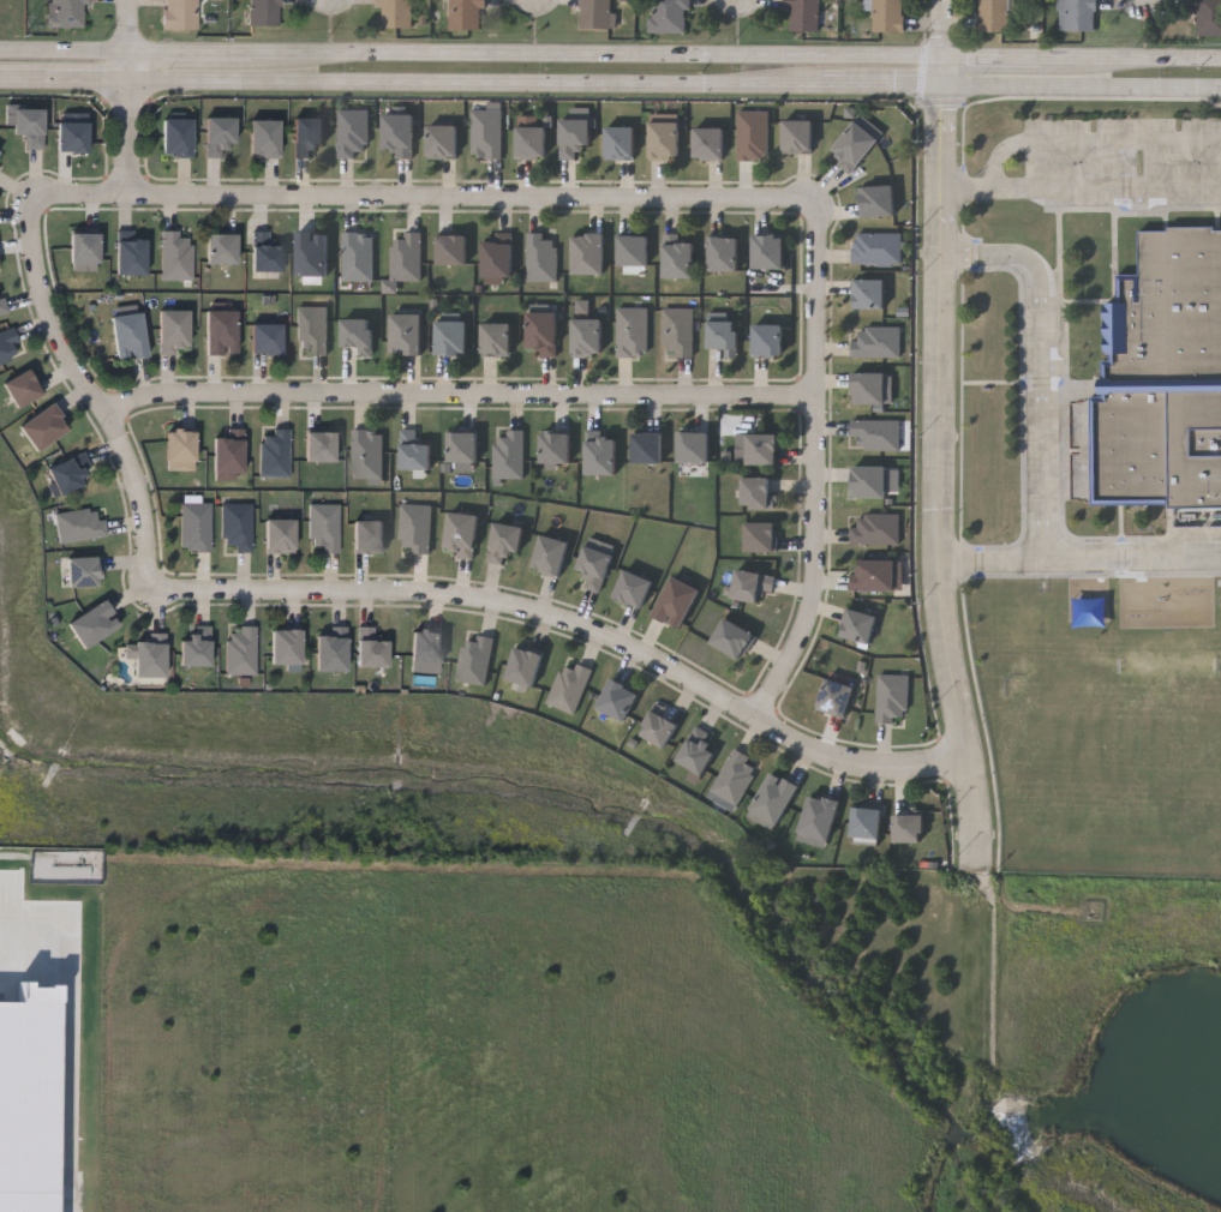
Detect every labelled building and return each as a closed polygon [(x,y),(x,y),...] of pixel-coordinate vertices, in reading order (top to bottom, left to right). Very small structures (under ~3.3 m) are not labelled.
[(48,26),(48,0),(88,0),(88,26),(48,26)] [(163,28),(163,0),(197,0),(197,28),(163,28)] [(250,25),(250,0),(280,0),(280,25),(250,25)] [(378,26),(378,0),(413,0),(413,26),(378,26)] [(448,30),(448,0),(485,0),(485,30),(448,30)] [(581,28),(581,0),(615,0),(615,28),(581,28)] [(652,31),(652,0),(690,0),(690,31),(652,31)] [(785,10),(785,0),(819,0),(819,30),(790,30),(790,10),(785,10)] [(873,30),(873,0),(904,0),(904,30),(873,30)] [(980,31),(980,0),(1010,0),(1010,31),(980,31)] [(1059,30),(1059,0),(1096,0),(1096,30),(1059,30)] [(42,110),(42,149),(25,149),(25,137),(13,137),(13,110),(42,110)] [(337,156),(337,110),(367,110),(367,156),(337,156)] [(499,110),(499,158),(471,158),(471,110),(499,110)] [(736,112),(766,112),(766,160),(736,160),(736,112)] [(411,156),(382,156),(382,115),(411,115),(411,156)] [(205,157),(205,118),(235,118),(235,144),(222,144),(222,157),(205,157)] [(311,158),(294,158),(294,119),(324,119),(324,146),(311,146),(311,158)] [(161,156),(161,120),(190,120),(190,156),(161,156)] [(559,120),(588,120),(588,146),(576,146),(576,160),(559,160),(559,120)] [(250,157),(250,121),(279,121),(279,157),(250,157)] [(812,154),(783,154),(783,121),(812,121),(812,154)] [(836,163),(840,158),(831,150),(855,121),(878,140),(849,174),(836,163)] [(86,152),(56,152),(56,122),(86,122),(86,152)] [(677,124),(677,160),(648,160),(648,124),(677,124)] [(456,125),(456,158),(427,158),(427,125),(456,125)] [(545,127),(545,160),(516,160),(516,127),(545,127)] [(634,127),(634,160),(605,160),(605,127),(634,127)] [(722,130),(722,160),(694,160),(694,128),(722,130)] [(893,216),(861,216),(860,187),(892,186),(893,216)] [(1139,230),(1220,229),(1220,508),(1093,509),(1091,398),(1107,397),(1106,302),(1119,302),(1119,276),(1139,276),(1139,230)] [(160,278),(160,230),(178,230),(178,236),(191,236),(191,278),(160,278)] [(252,270),(252,230),(269,230),(269,244),(281,244),(281,270),(252,270)] [(297,275),(297,230),(325,230),(325,275),(297,275)] [(419,230),(419,280),(390,280),(390,238),(402,238),(402,230),(419,230)] [(97,262),(70,262),(70,232),(97,232),(97,262)] [(342,281),(342,232),(372,232),(372,281),(342,281)] [(235,262),(207,262),(207,233),(235,233),(235,262)] [(437,263),(437,233),(466,233),(466,263),(437,263)] [(526,281),(526,233),(556,233),(556,281),(526,281)] [(601,233),(601,272),(571,272),(571,233),(601,233)] [(692,240),(692,277),(662,277),(662,233),(682,233),(682,240),(692,240)] [(900,233),(900,263),(851,263),(851,233),(900,233)] [(753,268),(753,234),(783,234),(783,268),(753,268)] [(618,264),(618,235),(647,235),(647,264),(618,264)] [(736,236),(736,270),(708,270),(708,236),(736,236)] [(116,274),(116,239),(145,239),(145,274),(116,274)] [(481,275),(481,239),(510,239),(510,275),(481,275)] [(884,308),(854,308),(854,280),(884,280),(884,308)] [(0,295),(0,317),(10,315),(5,294),(0,295)] [(325,354),(309,354),(309,348),(297,348),(297,306),(325,306),(325,354)] [(617,354),(617,307),(646,307),(646,354),(617,354)] [(662,307),(692,307),(692,356),(662,356),(662,307)] [(158,354),(158,310),(187,310),(187,346),(175,346),(175,354),(158,354)] [(235,310),(235,353),(205,353),(205,310),(235,310)] [(556,311),(556,355),(539,355),(539,347),(526,347),(526,311),(556,311)] [(110,314),(140,312),(145,355),(115,359),(110,314)] [(420,313),(420,353),(390,353),(390,313),(420,313)] [(600,317),(600,355),(571,355),(571,317),(600,317)] [(341,318),(371,318),(371,355),(358,355),(358,344),(341,344),(341,318)] [(466,319),(466,354),(436,354),(436,319),(466,319)] [(707,347),(707,319),(737,319),(737,356),(723,356),(723,347),(707,347)] [(481,355),(481,322),(509,322),(509,355),(481,355)] [(281,353),(251,353),(251,323),(281,323),(281,353)] [(753,355),(753,325),(780,325),(780,355),(753,355)] [(22,354),(0,363),(0,331),(10,326),(22,354)] [(898,328),(898,356),(851,356),(851,328),(898,328)] [(16,407),(2,382),(29,368),(42,394),(16,407)] [(851,404),(851,372),(882,372),(882,404),(851,404)] [(36,450),(18,425),(52,402),(68,427),(36,450)] [(898,450),(851,450),(851,420),(898,420),(898,450)] [(166,428),(193,428),(193,469),(166,469),(166,428)] [(243,428),(243,475),(213,475),(214,436),(227,436),(227,428),(243,428)] [(430,468),(400,468),(400,428),(419,428),(419,442),(430,442),(430,468)] [(351,478),(351,430),(381,430),(381,478),(351,478)] [(522,430),(522,478),(493,478),(493,436),(505,436),(505,430),(522,430)] [(288,478),(259,478),(259,431),(288,431),(288,478)] [(305,461),(305,431),(334,431),(334,461),(305,461)] [(448,461),(448,431),(477,431),(477,461),(448,461)] [(540,463),(540,431),(569,431),(569,463),(540,463)] [(662,463),(632,463),(632,431),(662,431),(662,463)] [(708,463),(677,463),(677,431),(708,431),(708,463)] [(586,474),(586,433),(615,433),(615,474),(586,474)] [(747,463),(747,433),(777,433),(777,464),(747,463)] [(59,494),(47,467),(82,451),(90,468),(79,473),(84,484),(59,494)] [(886,497),(851,497),(851,466),(886,466),(886,497)] [(770,508),(741,508),(741,476),(770,476),(770,508)] [(235,496),(235,503),(250,503),(250,550),(221,550),(221,496),(235,496)] [(209,500),(209,551),(180,551),(180,500),(209,500)] [(339,552),(309,552),(309,504),(339,504),(339,552)] [(430,553),(400,552),(400,504),(430,505),(430,553)] [(97,520),(103,518),(106,536),(56,542),(53,512),(96,506),(97,520)] [(455,557),(456,550),(444,547),(449,511),(478,515),(472,559),(455,557)] [(849,545),(849,527),(857,527),(857,514),(898,514),(898,545),(849,545)] [(294,520),(294,551),(265,551),(265,520),(294,520)] [(382,520),(382,552),(354,552),(354,520),(382,520)] [(503,564),(489,562),(492,522),(522,526),(520,553),(504,552),(503,564)] [(744,552),(744,522),(776,522),(776,552),(744,552)] [(568,541),(558,577),(531,570),(540,534),(568,541)] [(599,593),(581,588),(586,572),(576,570),(583,546),(611,553),(599,593)] [(66,558),(97,556),(98,584),(67,587),(66,558)] [(893,590),(849,590),(849,572),(858,572),(858,560),(894,560),(893,590)] [(652,582),(639,610),(612,596),(626,569),(652,582)] [(731,599),(736,569),(774,576),(772,593),(760,592),(759,604),(731,599)] [(681,629),(653,617),(671,577),(699,589),(681,629)] [(67,624),(102,599),(120,624),(84,649),(67,624)] [(868,646),(840,636),(849,608),(876,617),(868,646)] [(741,661),(711,643),(725,618),(756,636),(741,661)] [(180,666),(180,640),(190,640),(190,626),(209,626),(209,666),(180,666)] [(255,626),(255,674),(226,674),(226,634),(238,634),(238,626),(255,626)] [(316,670),(316,634),(329,634),(329,626),(346,626),(346,670),(316,670)] [(358,626),(375,626),(375,638),(388,638),(388,666),(358,666),(358,626)] [(271,664),(271,629),(299,629),(299,664),(271,664)] [(412,660),(412,631),(441,631),(441,660),(412,660)] [(164,677),(134,677),(134,658),(125,658),(125,643),(149,643),(149,634),(164,634),(164,677)] [(456,680),(463,634),(492,638),(485,685),(456,680)] [(533,686),(505,678),(515,646),(543,653),(533,686)] [(592,671),(574,714),(546,702),(564,660),(592,671)] [(876,676),(906,676),(906,722),(876,722),(876,676)] [(598,708),(611,678),(638,691),(624,720),(598,708)] [(816,709),(825,678),(854,686),(845,718),(816,709)] [(666,746),(639,734),(651,709),(677,721),(666,746)] [(720,742),(699,774),(675,760),(696,727),(720,742)] [(734,804),(710,787),(737,749),(760,767),(734,804)] [(797,784),(776,830),(748,817),(770,770),(797,784)] [(798,832),(809,793),(839,802),(828,840),(798,832)] [(850,835),(852,806),(881,809),(879,839),(850,835)] [(923,815),(923,842),(893,842),(893,815),(923,815)]
